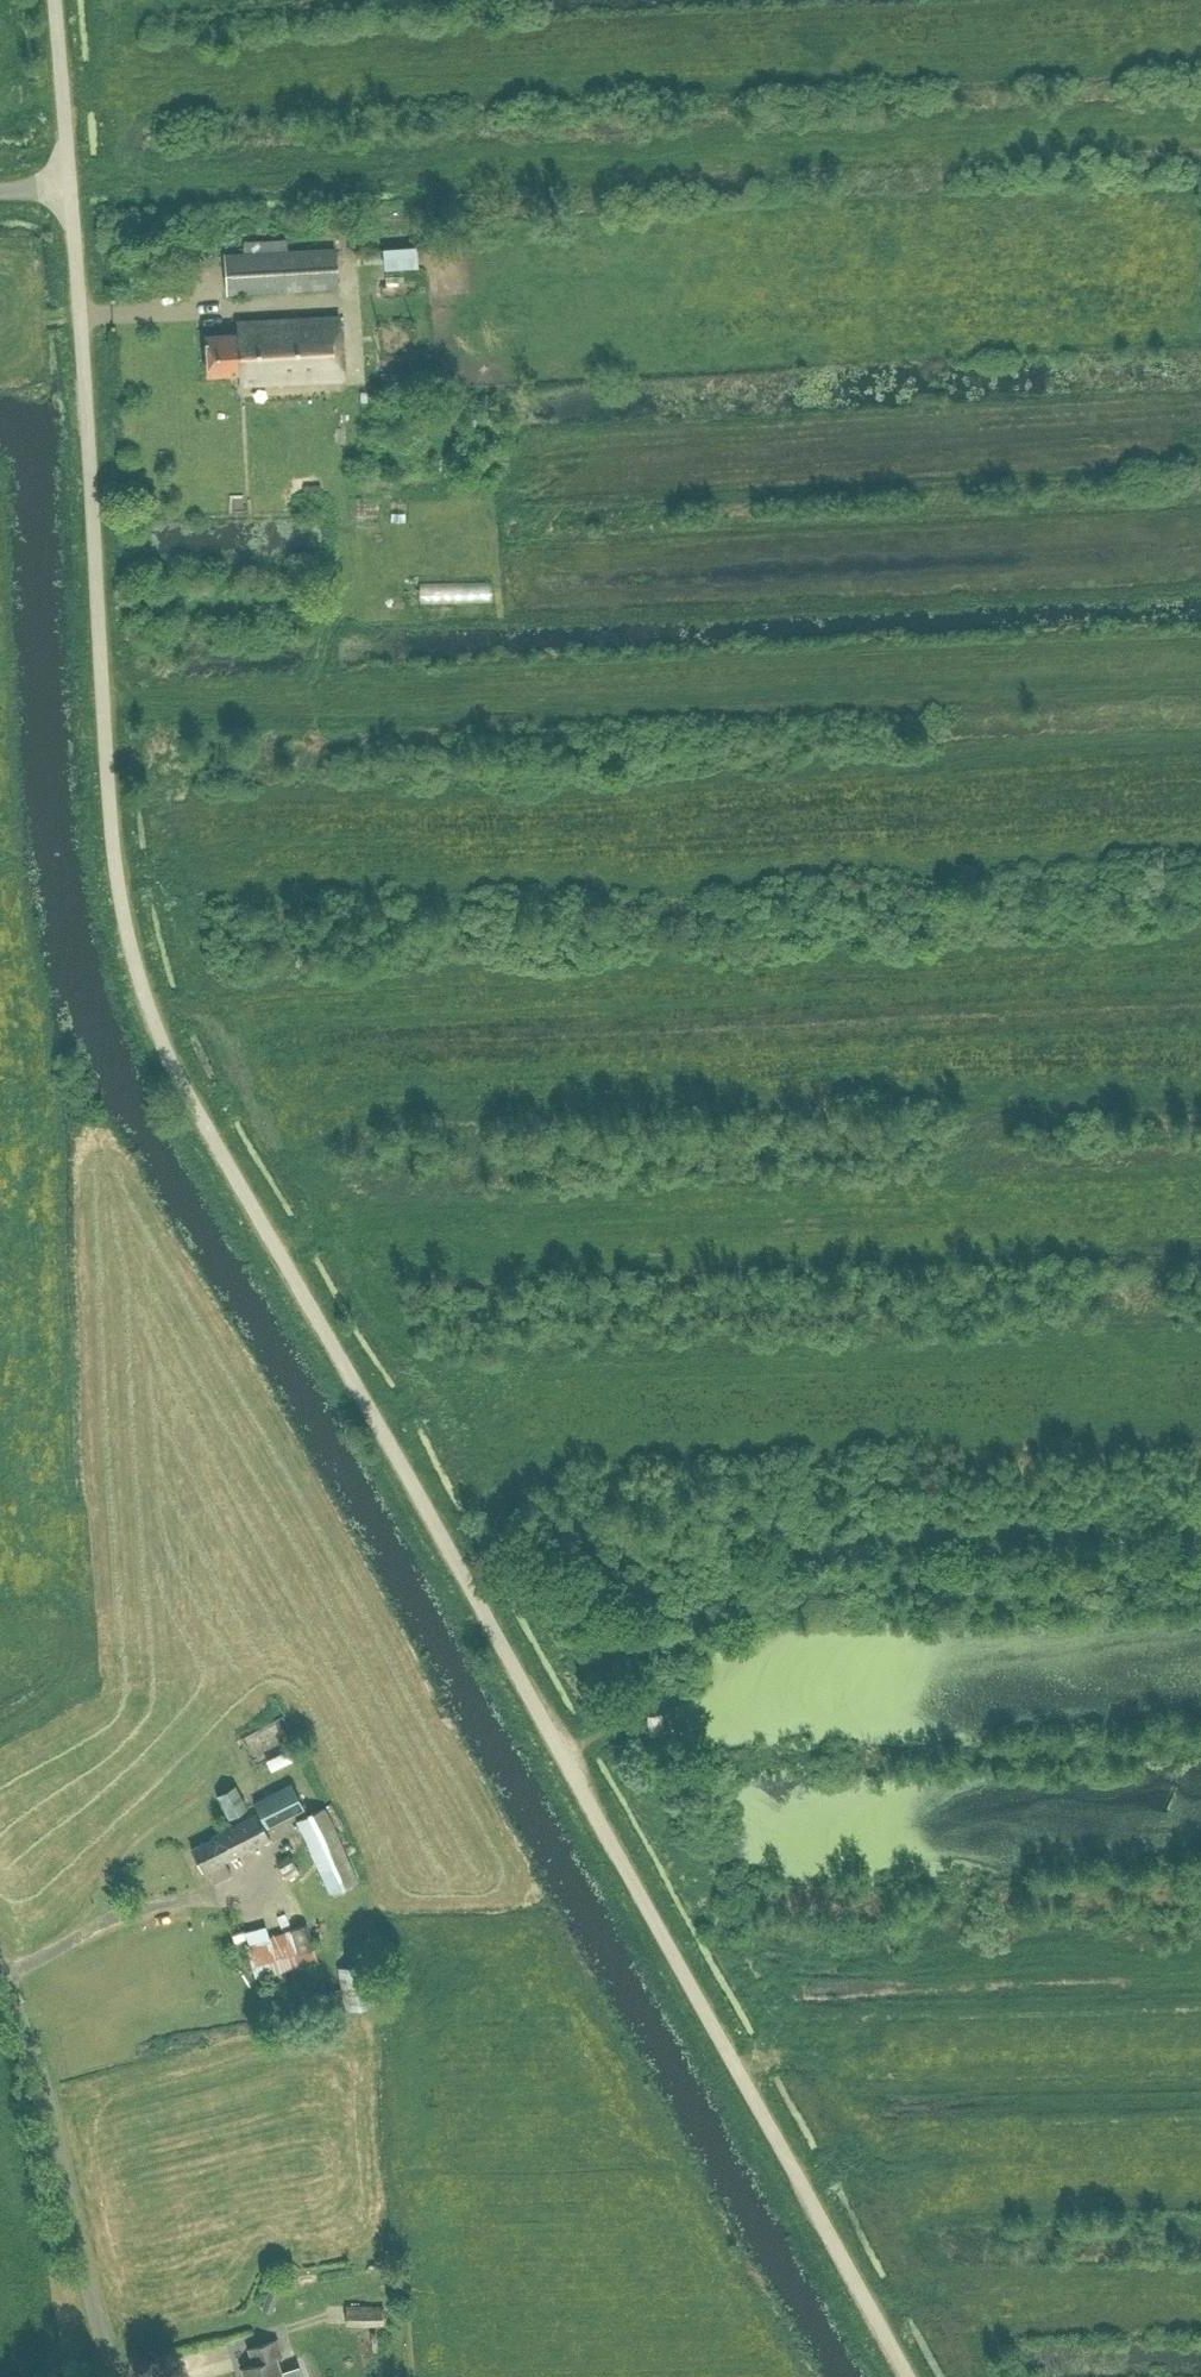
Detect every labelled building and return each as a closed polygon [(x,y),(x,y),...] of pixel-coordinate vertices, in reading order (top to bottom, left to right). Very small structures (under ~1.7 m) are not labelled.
[(288,251),(287,240),(238,243),(239,253),(226,253),(227,292),(337,288),(335,249),(288,251)] [(383,255),(384,278),(420,277),(419,254),(383,255)] [(342,378),(339,316),(236,321),(237,332),(205,334),(207,372),(239,371),(240,382),(342,378)] [(651,1730),(670,1729),(668,1711),(650,1712),(651,1730)] [(249,1752),(276,1737),(270,1727),(243,1742),(249,1752)] [(293,1754),(263,1765),(268,1777),(297,1767),(293,1754)] [(290,1783),(252,1803),(264,1827),(302,1807),(290,1783)] [(227,1817),(246,1807),(234,1785),(216,1794),(227,1817)] [(349,1857),(360,1852),(345,1819),(334,1824),(330,1826),(322,1808),(297,1820),(330,1891),(356,1879),(346,1858),(349,1857)] [(225,1860),(268,1838),(255,1812),(212,1834),(213,1836),(190,1848),(201,1869),(224,1858),(225,1860)] [(281,1872),(294,1865),(288,1853),(275,1860),(281,1872)] [(298,1872),(294,1865),(281,1872),(285,1879),(298,1872)] [(243,1930),(232,1935),(234,1941),(245,1937),(243,1930)] [(340,1988),(343,2010),(373,2006),(367,1963),(337,1967),(340,1988)] [(105,2017),(120,2012),(115,1997),(100,2002),(105,2017)] [(261,2307),(270,2311),(278,2291),(269,2288),(261,2307)] [(346,2305),(345,2324),(382,2325),(382,2306),(346,2305)] [(241,2368),(244,2376),(281,2376),(275,2358),(281,2356),(275,2339),(248,2348),(253,2364),(241,2368)] [(407,2372),(408,2376),(432,2376),(430,2367),(407,2372)]
